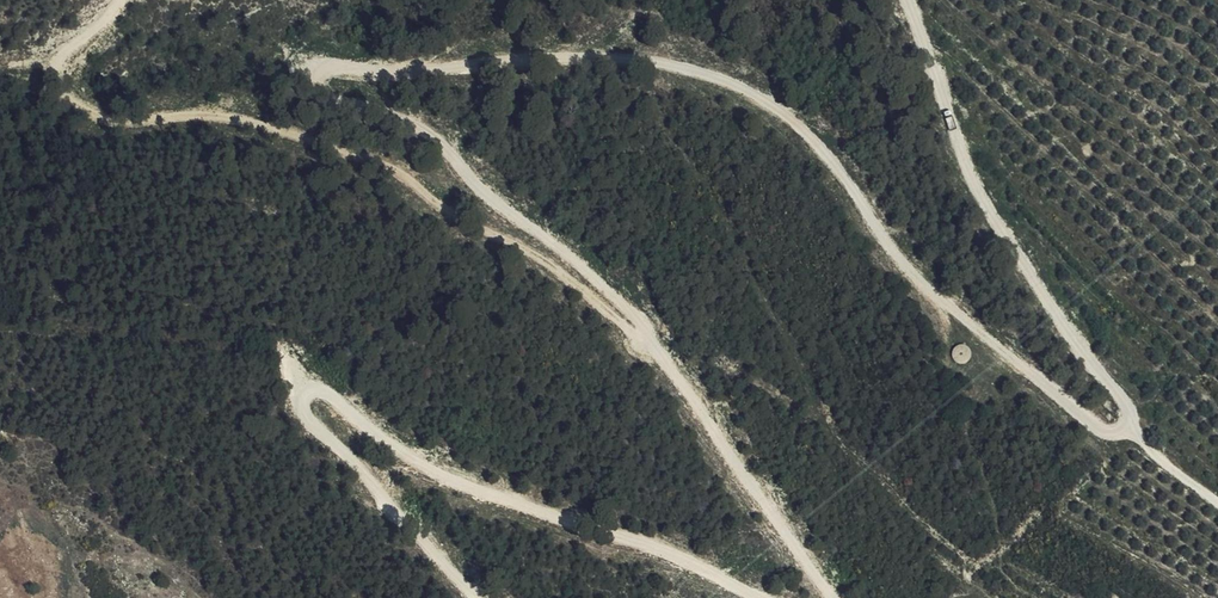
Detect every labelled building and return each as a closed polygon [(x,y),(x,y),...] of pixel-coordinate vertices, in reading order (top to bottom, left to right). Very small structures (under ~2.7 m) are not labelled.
[(970,360),(970,345),(956,345),(956,360),(970,360)]
